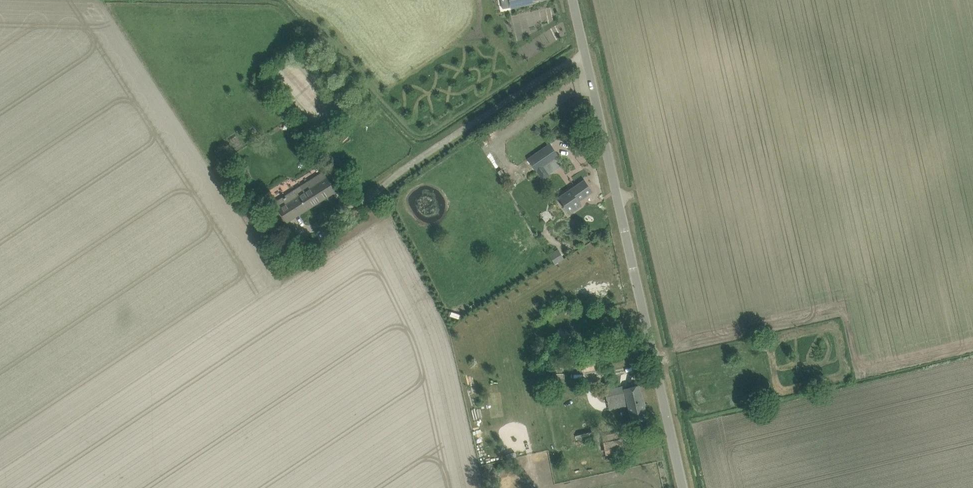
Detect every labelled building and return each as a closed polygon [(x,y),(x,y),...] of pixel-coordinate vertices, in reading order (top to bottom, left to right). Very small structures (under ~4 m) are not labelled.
[(556,158),(559,156),(551,143),(529,159),(537,171),(538,171),(543,179),(550,174),(544,166),(556,158)] [(323,172),(276,202),(288,221),(336,191),(323,172)] [(593,191),(585,179),(558,198),(569,214),(582,205),(580,201),(593,191)] [(561,248),(551,253),(556,264),(567,258),(561,248)] [(571,336),(564,330),(553,344),(561,349),(571,336)] [(759,348),(768,346),(766,337),(757,339),(759,348)] [(605,390),(608,402),(609,406),(628,402),(632,422),(648,418),(640,384),(625,388),(625,386),(605,390)] [(623,433),(605,437),(609,453),(627,449),(623,433)]
